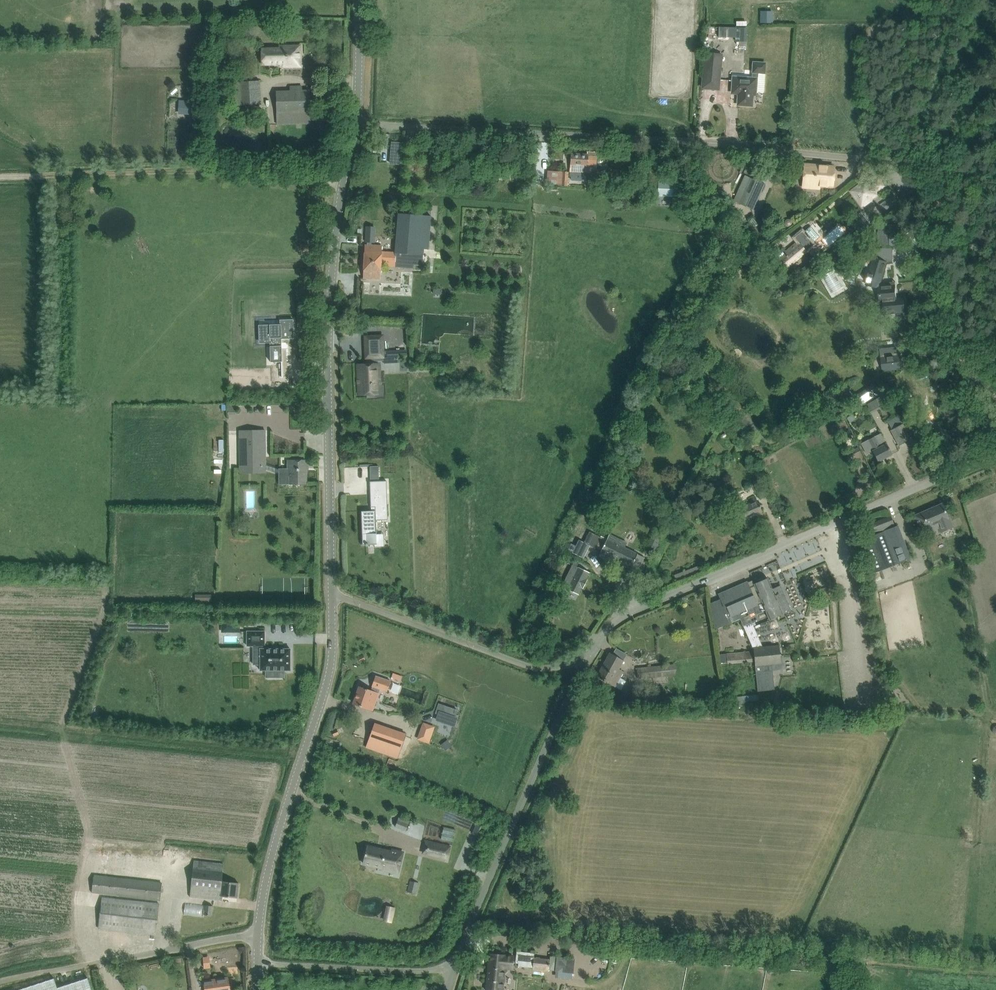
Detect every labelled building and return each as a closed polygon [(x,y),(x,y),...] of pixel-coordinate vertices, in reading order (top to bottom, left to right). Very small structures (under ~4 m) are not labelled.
[(722,30),(721,40),(747,41),(748,31),(722,30)] [(301,67),(300,46),(284,46),(284,50),(264,50),(265,65),(283,65),(283,67),(301,67)] [(706,52),(703,78),(719,80),(721,54),(706,52)] [(752,78),(733,77),(732,90),(739,91),(738,102),(739,103),(740,104),(741,105),(748,105),(750,105),(751,104),(752,103),(753,92),(755,92),(756,79),(758,77),(759,75),(759,73),(765,73),(765,63),(753,62),(752,78)] [(258,80),(232,80),(233,105),(258,104),(258,80)] [(310,123),(309,91),(302,91),(302,86),(290,87),(290,91),(282,92),(283,98),(276,98),(277,124),(310,123)] [(588,155),(571,154),(570,172),(596,173),(597,157),(588,156),(588,155)] [(390,156),(389,164),(401,165),(402,157),(390,156)] [(805,164),(803,181),(803,186),(819,188),(819,185),(832,186),(834,167),(805,164)] [(734,200),(753,208),(765,183),(745,174),(734,200)] [(866,181),(852,191),(862,205),(863,204),(864,205),(872,199),(871,198),(876,195),(875,193),(884,186),(879,179),(870,186),(866,181)] [(894,195),(881,204),(883,208),(896,199),(894,195)] [(427,266),(431,216),(398,213),(395,253),(394,263),(420,265),(420,271),(421,271),(422,265),(427,266)] [(862,230),(854,220),(852,221),(861,231),(862,230)] [(900,224),(878,224),(878,244),(901,244),(900,224)] [(783,249),(775,256),(788,271),(794,266),(793,263),(814,245),(813,242),(820,236),(811,226),(804,232),(802,230),(800,232),(799,230),(793,234),(795,236),(793,237),(797,242),(786,252),(783,249)] [(841,240),(839,237),(844,233),(840,228),(825,241),(831,249),(841,240)] [(364,262),(381,262),(394,263),(395,253),(382,252),(382,246),(371,245),(371,242),(374,242),(375,229),(366,229),(366,242),(367,242),(367,245),(365,245),(364,262)] [(881,283),(887,262),(882,261),(882,248),(873,248),(873,258),(871,258),(868,265),(872,266),(866,284),(879,288),(881,301),(884,300),(885,313),(904,311),(903,298),(896,299),(895,286),(893,286),(892,282),(881,283)] [(380,279),(381,262),(364,262),(363,278),(380,279)] [(822,275),(832,295),(844,289),(835,269),(822,275)] [(293,339),(293,320),(280,320),(280,324),(258,325),(259,339),(270,339),(270,362),(282,362),(281,339),(293,339)] [(365,336),(366,358),(367,358),(375,358),(383,358),(384,364),(398,363),(398,355),(384,356),(383,335),(365,336)] [(901,368),(900,356),(882,358),(883,370),(901,368)] [(357,365),(358,395),(377,394),(377,378),(379,378),(379,364),(375,364),(375,358),(367,358),(367,364),(357,365)] [(875,386),(856,399),(861,407),(881,394),(875,386)] [(875,399),(867,404),(872,412),(880,407),(875,399)] [(273,415),(273,424),(287,424),(287,415),(273,415)] [(902,423),(891,429),(899,445),(906,442),(907,445),(915,441),(911,434),(909,434),(908,432),(907,432),(902,423)] [(240,472),(265,472),(265,430),(240,430),(240,472)] [(886,444),(880,447),(875,436),(868,440),(869,443),(865,445),(867,449),(871,447),(873,451),(878,461),(892,454),(886,444)] [(308,469),(308,460),(288,460),(288,469),(279,469),(279,484),(288,484),(307,484),(307,469),(308,469)] [(760,499),(767,496),(760,480),(753,483),(760,499)] [(387,481),(370,481),(371,507),(376,507),(376,511),(361,511),(362,535),(361,535),(361,545),(366,545),(368,545),(377,544),(376,520),(388,520),(387,481)] [(258,512),(259,491),(249,491),(248,512),(258,512)] [(752,503),(730,512),(732,515),(726,518),(729,526),(762,512),(760,507),(762,506),(760,502),(758,504),(755,498),(750,500),(752,503)] [(930,509),(915,516),(920,530),(936,523),(940,532),(953,527),(949,517),(947,518),(942,504),(930,509)] [(868,537),(861,540),(874,573),(910,559),(897,525),(895,526),(891,516),(865,526),(868,537)] [(607,539),(601,551),(638,570),(645,557),(607,539)] [(801,578),(799,574),(828,563),(820,541),(779,558),(789,583),(801,578)] [(578,594),(581,587),(583,588),(587,580),(585,579),(589,572),(579,567),(568,589),(578,594)] [(721,598),(710,603),(714,628),(731,621),(739,617),(754,650),(753,647),(762,646),(760,641),(749,616),(750,616),(749,614),(756,610),(754,605),(762,601),(770,619),(790,611),(780,585),(772,588),(768,578),(755,583),(753,579),(719,594),(721,598)] [(199,596),(199,606),(216,606),(216,597),(199,596)] [(290,670),(290,649),(264,649),(264,646),(264,631),(247,631),(247,646),(253,646),(253,664),(260,664),(260,670),(290,670)] [(741,632),(724,635),(726,647),(743,645),(741,632)] [(780,663),(780,655),(778,645),(753,647),(754,650),(754,651),(727,653),(727,654),(721,654),(722,663),(727,662),(728,664),(754,661),(757,691),(774,689),(772,664),(780,663)] [(619,668),(623,661),(610,653),(597,676),(615,686),(623,671),(619,668)] [(638,678),(676,674),(675,664),(637,668),(638,678)] [(386,693),(390,681),(376,676),(371,690),(359,687),(353,704),(373,710),(380,691),(386,693)] [(738,697),(738,707),(748,707),(749,702),(760,703),(760,698),(738,697)] [(746,721),(763,721),(763,709),(746,710),(746,721)] [(407,734),(375,723),(366,747),(398,758),(407,734)] [(419,728),(416,737),(423,739),(426,730),(419,728)] [(402,817),(399,825),(411,830),(414,821),(402,817)] [(476,822),(471,833),(480,837),(481,838),(486,827),(485,826),(476,822)] [(450,848),(426,840),(424,847),(426,847),(424,852),(447,859),(450,848)] [(385,850),(367,846),(363,863),(381,867),(382,864),(399,867),(397,873),(398,873),(403,852),(392,849),(390,854),(385,853),(385,850)] [(194,860),(190,897),(222,900),(223,896),(237,898),(239,883),(222,881),(224,864),(194,860)] [(162,883),(93,875),(91,894),(160,902),(162,883)] [(408,890),(416,892),(418,882),(410,880),(408,890)] [(102,897),(98,928),(156,934),(160,904),(102,897)] [(204,915),(212,916),(213,906),(205,905),(204,915)] [(534,953),(516,951),(515,963),(518,963),(517,966),(533,967),(533,969),(548,970),(548,969),(555,970),(555,971),(572,972),(573,959),(549,957),(549,959),(533,958),(534,953)] [(504,955),(490,953),(486,989),(504,989),(506,970),(512,970),(513,955),(504,954),(504,955)] [(54,985),(52,978),(15,989),(92,989),(88,977),(54,985)] [(228,978),(204,981),(205,989),(230,989),(229,987),(235,986),(234,978),(228,979),(228,978)]
